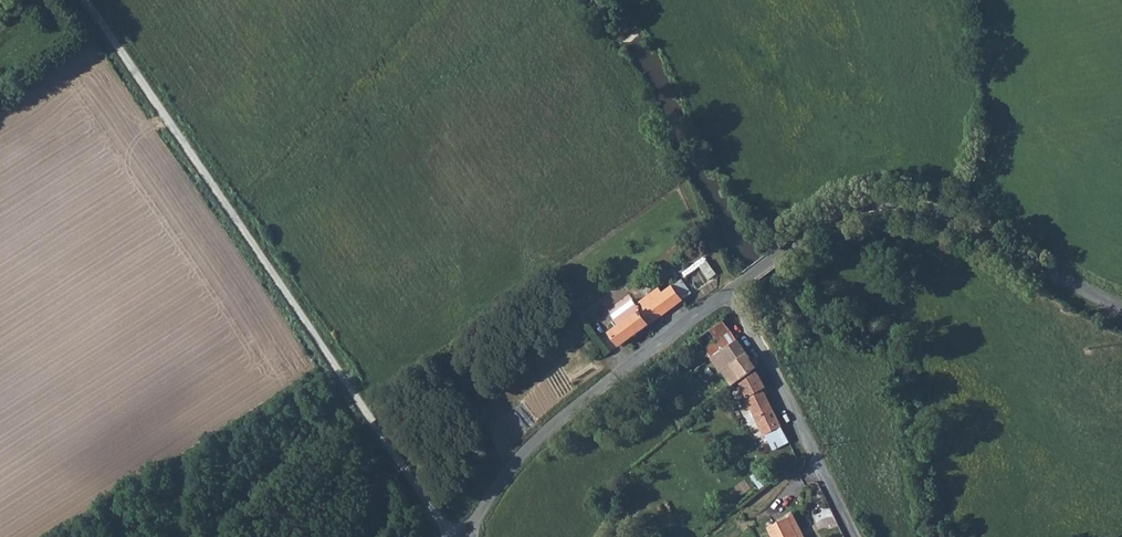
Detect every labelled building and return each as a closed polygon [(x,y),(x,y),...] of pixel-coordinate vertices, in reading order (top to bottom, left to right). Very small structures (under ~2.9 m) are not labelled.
[(717,277),(710,265),(701,270),(709,283),(717,277)] [(682,304),(673,292),(664,298),(660,293),(638,310),(634,304),(613,320),(621,330),(611,336),(621,350),(682,304)] [(730,389),(755,371),(722,322),(694,342),(701,352),(697,356),(704,365),(708,362),(711,366),(717,362),(725,374),(721,376),(730,389)] [(754,375),(737,388),(771,437),(783,429),(760,392),(764,389),(754,375)] [(769,533),(771,536),(797,536),(789,521),(769,533)]
